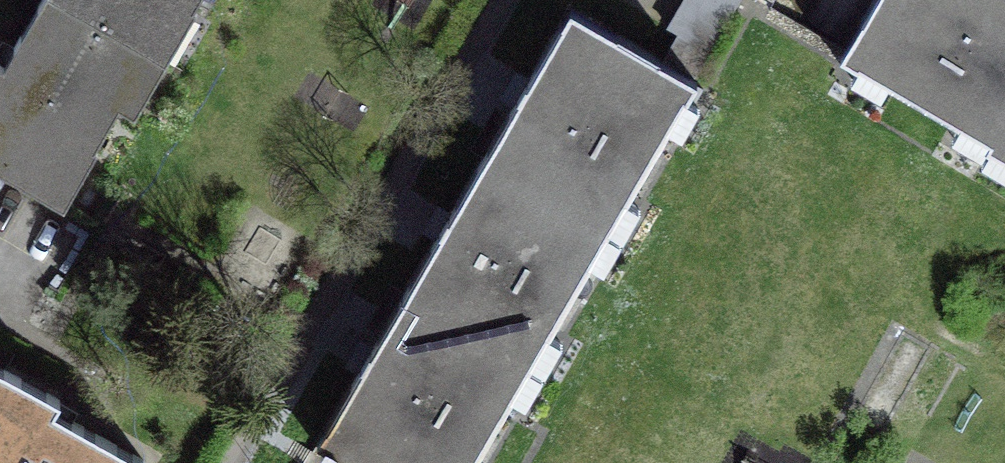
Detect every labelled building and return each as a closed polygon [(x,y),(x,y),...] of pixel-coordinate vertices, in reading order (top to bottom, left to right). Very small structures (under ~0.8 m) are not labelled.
[(62,0),(40,0),(3,64),(0,62),(0,168),(54,199),(83,147),(95,154),(154,53),(62,0)] [(154,53),(183,3),(194,10),(200,0),(62,0),(154,53)] [(609,233),(697,82),(693,79),(739,0),(684,0),(668,27),(679,33),(663,61),(571,8),(482,160),(609,233)] [(841,57),(989,143),(991,144),(1004,120),(1004,0),(874,0),(841,57)] [(989,143),(986,148),(1004,159),(1004,120),(991,144),(989,143)] [(406,291),(533,364),(609,233),(482,160),(406,291)] [(406,291),(318,442),(353,462),(475,462),(533,364),(406,291)] [(145,460),(55,409),(62,398),(0,363),(0,462),(143,462),(145,460)]
